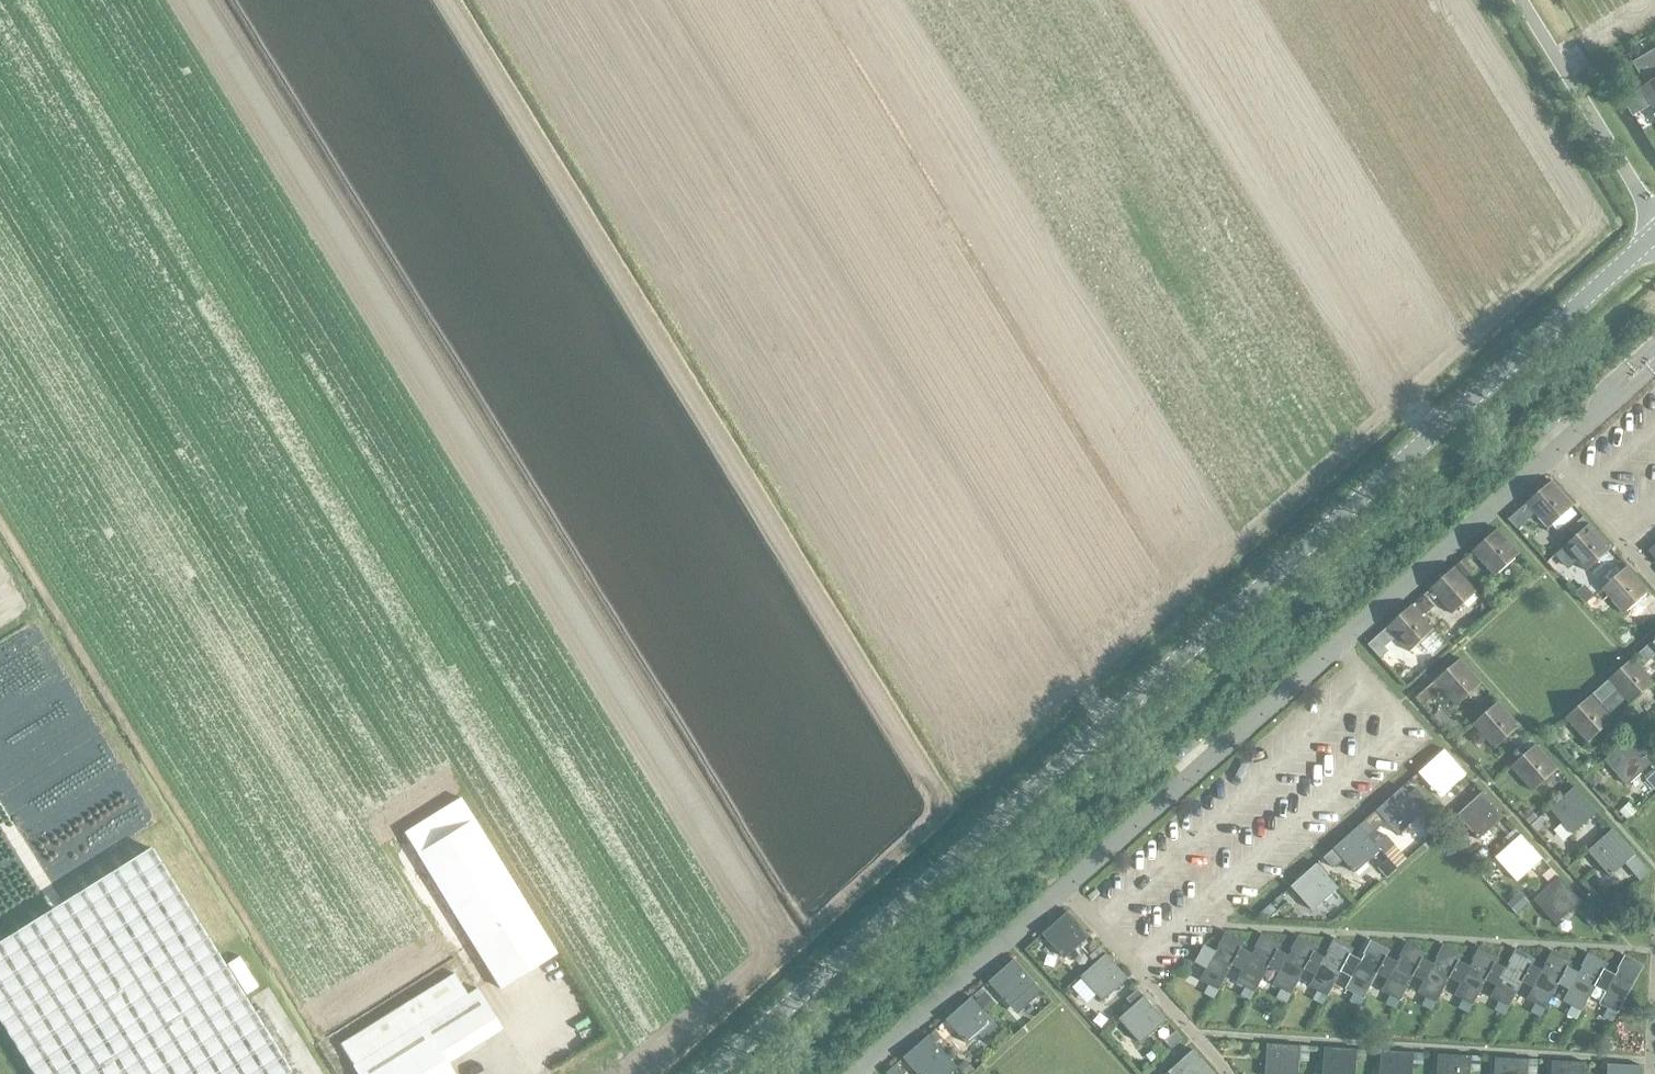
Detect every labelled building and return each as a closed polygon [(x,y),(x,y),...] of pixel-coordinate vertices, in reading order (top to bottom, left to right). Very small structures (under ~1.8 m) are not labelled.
[(1640,70),(1641,72),(1642,71),(1649,83),(1642,87),(1654,107),(1654,61),(1640,70)] [(1529,503),(1510,520),(1519,530),(1530,520),(1527,517),(1535,509),(1551,528),(1576,505),(1554,480),(1529,503)] [(1570,566),(1579,558),(1589,570),(1614,547),(1592,524),(1559,553),(1570,566)] [(1501,528),(1475,552),(1496,576),(1522,553),(1501,528)] [(1459,566),(1433,589),(1454,614),(1480,591),(1459,566)] [(1630,566),(1605,589),(1588,604),(1593,610),(1611,595),(1627,613),(1652,590),(1630,566)] [(1427,594),(1416,604),(1425,615),(1436,605),(1427,594)] [(1377,638),(1371,643),(1384,658),(1390,653),(1384,647),(1397,636),(1412,652),(1438,629),(1425,615),(1416,604),(1390,627),(1377,638)] [(1654,642),(1638,657),(1644,664),(1654,655),(1654,641),(1654,642)] [(1612,680),(1595,695),(1601,702),(1618,687),(1633,704),(1654,685),(1654,678),(1637,657),(1612,680)] [(1463,658),(1437,680),(1417,698),(1423,705),(1433,697),(1434,698),(1439,694),(1437,693),(1443,687),(1460,706),(1485,683),(1463,658)] [(1594,695),(1569,717),(1591,742),(1615,720),(1594,695)] [(1501,701),(1476,724),(1497,748),(1523,725),(1501,701)] [(1454,719),(1446,726),(1451,730),(1458,723),(1454,719)] [(1631,738),(1607,760),(1629,785),(1654,764),(1631,738)] [(1539,744),(1514,766),(1535,791),(1561,768),(1539,744)] [(1446,750),(1422,771),(1444,796),(1468,774),(1446,750)] [(1377,809),(1359,825),(1369,836),(1386,820),(1399,834),(1425,810),(1403,785),(1377,809)] [(1577,786),(1552,808),(1575,834),(1600,812),(1577,786)] [(1485,792),(1460,814),(1482,839),(1506,816),(1485,792)] [(460,798),(404,832),(500,988),(533,967),(556,953),(460,798)] [(1335,846),(1324,856),(1333,867),(1344,857),(1358,872),(1382,851),(1360,827),(1359,825),(1335,846)] [(1614,829),(1590,851),(1613,876),(1626,864),(1640,880),(1651,870),(1614,829)] [(1386,833),(1376,843),(1385,853),(1395,843),(1394,842),(1391,839),(1386,833)] [(1523,834),(1498,857),(1520,881),(1545,858),(1523,834)] [(33,1073),(287,1073),(290,1072),(150,847),(0,940),(0,1021),(33,1073)] [(1319,864),(1294,886),(1316,910),(1326,901),(1330,905),(1338,898),(1334,894),(1341,888),(1319,864)] [(1561,877),(1536,900),(1558,924),(1583,901),(1561,877)] [(1095,901),(1103,894),(1099,889),(1091,897),(1095,901)] [(1521,891),(1508,902),(1517,912),(1530,901),(1521,891)] [(1067,958),(1093,935),(1071,911),(1046,934),(1067,958)] [(1203,980),(1209,984),(1204,992),(1214,997),(1218,989),(1221,990),(1235,965),(1244,948),(1247,942),(1229,932),(1218,951),(1208,945),(1198,962),(1210,968),(1203,980)] [(1254,953),(1244,948),(1235,965),(1246,971),(1240,983),(1245,985),(1240,994),(1250,999),(1255,991),(1257,992),(1271,967),(1280,950),(1284,944),(1265,934),(1254,953)] [(1291,955),(1280,950),(1271,967),(1282,973),(1276,984),(1282,988),(1277,996),(1286,1002),(1291,993),(1293,994),(1307,969),(1316,952),(1320,946),(1301,937),(1291,955)] [(1327,958),(1316,952),(1307,969),(1318,975),(1311,987),(1317,990),(1313,998),(1323,1003),(1327,996),(1330,997),(1344,971),(1353,954),(1356,948),(1337,938),(1327,958)] [(1363,959),(1353,954),(1344,971),(1354,977),(1347,990),(1353,993),(1349,1001),(1359,1006),(1363,998),(1366,999),(1380,973),(1388,956),(1392,950),(1373,940),(1363,959)] [(1384,991),(1390,994),(1386,1003),(1395,1008),(1400,999),(1403,1001),(1416,976),(1426,958),(1429,953),(1410,942),(1399,962),(1388,956),(1380,973),(1391,979),(1384,991)] [(1420,994),(1426,997),(1422,1004),(1431,1010),(1435,1002),(1438,1003),(1452,978),(1461,961),(1465,955),(1446,945),(1436,964),(1426,958),(1416,976),(1427,982),(1420,994)] [(1457,995),(1463,999),(1458,1007),(1469,1012),(1473,1004),(1475,1005),(1489,980),(1487,979),(1497,962),(1498,963),(1502,957),(1483,947),(1472,966),(1461,961),(1452,978),(1463,983),(1457,995)] [(1487,979),(1489,980),(1499,985),(1493,998),(1498,1001),(1494,1009),(1504,1014),(1508,1007),(1510,1008),(1525,982),(1534,965),(1536,959),(1518,950),(1509,968),(1498,963),(1497,962),(1487,979)] [(1525,982),(1536,988),(1529,1000),(1534,1003),(1530,1011),(1541,1016),(1545,1009),(1548,1011),(1562,984),(1571,967),(1574,962),(1555,952),(1544,971),(1534,965),(1525,982)] [(1105,1000),(1131,978),(1109,954),(1084,976),(1105,1000)] [(1565,1003),(1571,1006),(1566,1013),(1577,1019),(1581,1011),(1583,1013),(1598,987),(1607,970),(1610,964),(1591,954),(1581,973),(1571,967),(1562,984),(1573,990),(1565,1003)] [(1602,1005),(1607,1008),(1603,1016),(1613,1021),(1617,1013),(1621,1015),(1646,967),(1628,957),(1617,975),(1607,970),(1598,987),(1608,993),(1602,1005)] [(1044,989),(1039,983),(1016,958),(991,981),(1019,1012),(1044,989)] [(340,1043),(359,1073),(453,1073),(444,1059),(500,1025),(476,987),(462,996),(449,976),(340,1043)] [(974,996),(949,1019),(957,1028),(971,1044),(981,1035),(982,1037),(987,1033),(993,1039),(1004,1030),(996,1021),(993,1018),(974,996)] [(1143,1042),(1168,1020),(1147,996),(1122,1019),(1143,1042)] [(905,1057),(920,1073),(949,1073),(958,1066),(952,1060),(938,1044),(930,1035),(905,1057)] [(1267,1073),(1300,1073),(1301,1060),(1302,1046),(1269,1044),(1267,1073)] [(1325,1073),(1358,1073),(1359,1060),(1359,1049),(1327,1047),(1325,1073)] [(1196,1049),(1171,1072),(1174,1073),(1218,1073),(1196,1049)] [(1382,1073),(1415,1073),(1415,1063),(1416,1053),(1383,1051),(1382,1073)] [(1439,1073),(1472,1073),(1472,1070),(1473,1056),(1440,1054),(1439,1073)] [(1496,1073),(1529,1073),(1530,1060),(1497,1058),(1496,1073)] [(1554,1073),(1586,1073),(1587,1063),(1554,1061),(1554,1073)] [(1609,1073),(1644,1073),(1644,1066),(1610,1064),(1609,1073)] [(893,1066),(886,1072),(887,1073),(900,1073),(893,1066)]
